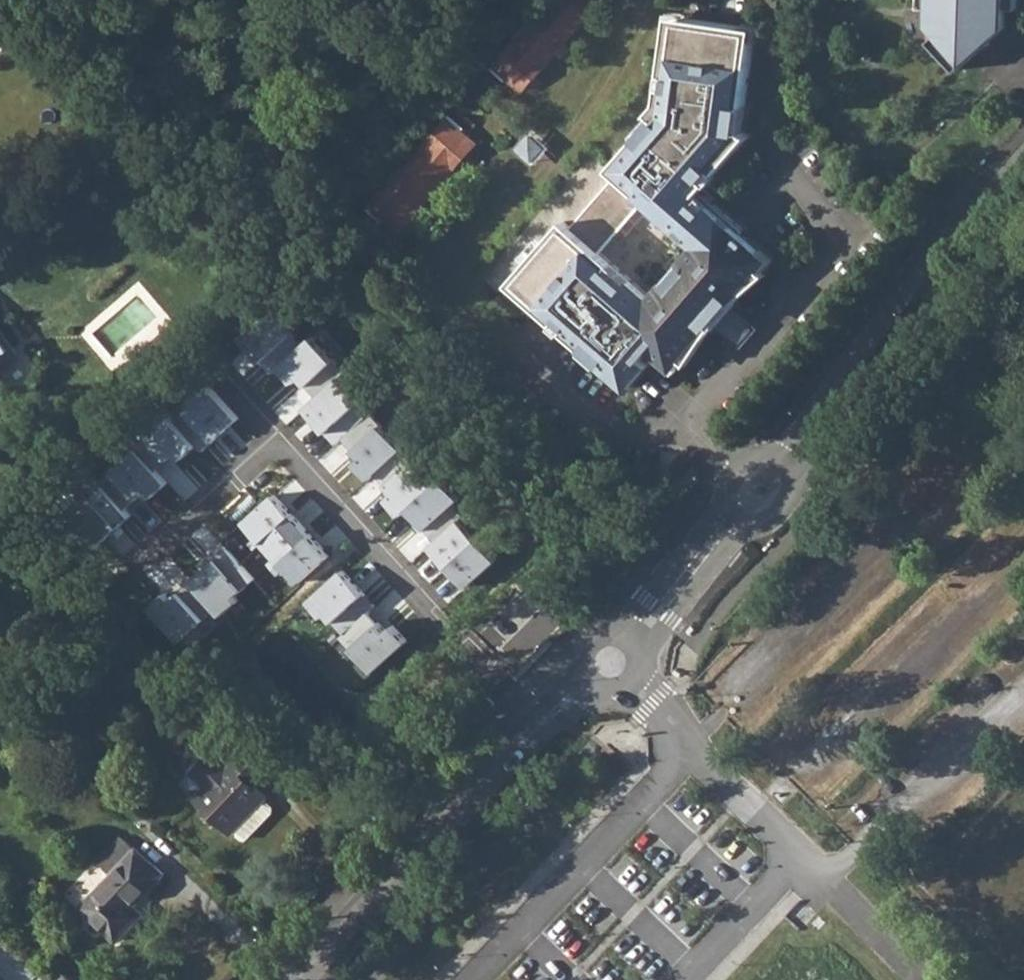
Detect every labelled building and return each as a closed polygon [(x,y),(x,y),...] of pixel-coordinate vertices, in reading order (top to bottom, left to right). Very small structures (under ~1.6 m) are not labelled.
[(524,90),(546,64),(545,63),(577,26),(579,27),(601,1),(600,0),(552,0),(550,2),(551,3),(519,40),(518,39),(495,65),(524,90)] [(958,69),(1005,26),(1006,8),(1017,8),(1017,0),(919,0),(919,7),(930,8),(929,23),(938,33),(931,40),(958,69)] [(743,104),(748,105),(757,38),(747,24),(686,15),(672,26),(668,54),(676,55),(671,90),(652,111),(661,119),(644,138),(641,135),(612,168),(619,174),(573,226),(566,219),(511,283),(557,322),(561,317),(570,325),(566,330),(630,387),(652,362),(649,359),(656,350),(667,359),(686,358),(693,360),(715,326),(710,322),(732,296),(737,300),(768,275),(764,268),(764,249),(745,232),(748,229),(706,192),(703,196),(700,193),(711,181),(707,178),(716,168),(719,171),(751,134),(747,130),(739,129),(743,104)] [(371,206),(400,231),(422,205),(421,204),(453,167),(455,169),(477,142),(449,118),(426,144),(427,145),(395,181),(394,180),(371,206)] [(278,367),(308,341),(276,306),(241,337),(272,373),(278,367)] [(20,356),(0,329),(0,376),(20,356)] [(164,331),(129,363),(142,377),(177,346),(164,331)] [(319,397),(343,374),(347,369),(312,334),(308,341),(278,367),(295,384),(300,378),(319,397)] [(307,408),(330,432),(361,403),(354,396),(359,392),(343,374),(319,397),(307,408)] [(210,448),(244,418),(208,378),(175,409),(201,440),(210,448)] [(178,461),(201,440),(175,409),(135,442),(171,482),(186,502),(201,488),(178,461)] [(381,489),(416,459),(383,421),(354,446),(363,457),(357,462),(381,489)] [(152,499),(171,482),(135,442),(100,475),(129,506),(145,491),(152,499)] [(411,508),(439,484),(416,459),(381,489),(403,515),(411,508)] [(129,506),(100,475),(71,501),(108,540),(136,514),(129,506)] [(439,539),(462,518),(471,510),(443,479),(439,484),(411,508),(439,539)] [(265,543),(296,512),(276,493),(245,524),(265,543)] [(282,561),(315,533),(296,512),(265,543),(282,561)] [(452,566),(481,539),(462,518),(439,539),(432,545),(452,566)] [(302,585),(336,555),(315,533),(282,561),(302,585)] [(452,566),(471,587),(500,560),(481,539),(452,566)] [(259,577),(226,543),(189,578),(223,612),(259,577)] [(346,637),(369,616),(383,603),(346,563),(306,600),(326,622),(329,618),(346,637)] [(183,643),(209,619),(182,590),(174,597),(166,589),(148,605),(183,643)] [(377,671),(414,640),(397,619),(383,631),(369,616),(346,637),(377,671)] [(197,797),(233,832),(235,830),(243,837),(252,835),(274,811),(274,805),(266,798),(268,796),(256,785),(270,771),(245,746),(243,748),(229,734),(216,748),(213,746),(190,769),(193,772),(184,781),(198,795),(197,797)] [(115,874),(85,905),(119,939),(143,914),(134,904),(164,873),(139,849),(137,850),(124,838),(101,861),(115,874)]
